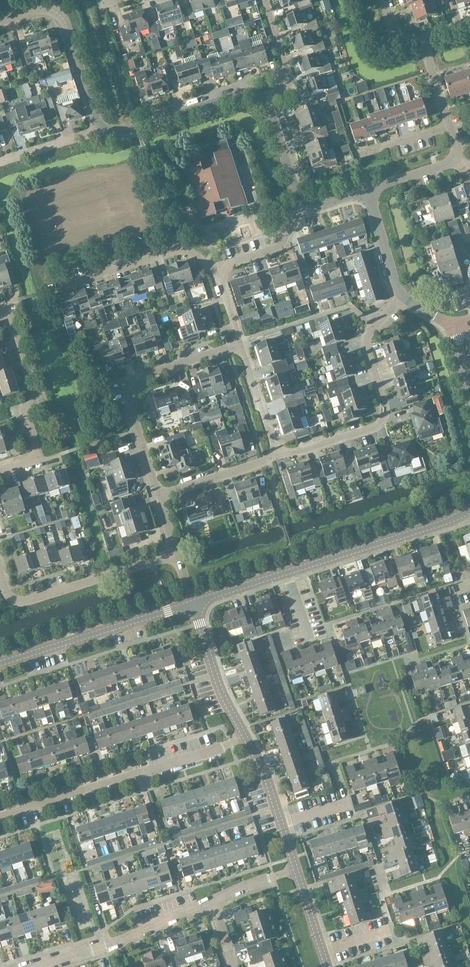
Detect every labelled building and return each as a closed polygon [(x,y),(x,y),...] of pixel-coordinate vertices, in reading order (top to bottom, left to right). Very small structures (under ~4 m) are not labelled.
[(173,27),(190,22),(186,10),(180,12),(176,0),(166,4),(173,27)] [(204,11),(201,0),(189,0),(191,8),(186,10),(190,22),(189,20),(195,19),(194,14),(204,11)] [(218,0),(201,0),(204,11),(214,7),(215,10),(221,8),(218,0)] [(237,0),(236,0),(218,0),(221,8),(226,6),(227,8),(238,5),(237,0)] [(311,5),(309,0),(303,0),(301,1),(301,0),(278,0),(280,7),(282,7),(283,7),(283,8),(297,3),(299,9),(311,5)] [(427,18),(437,14),(433,0),(425,0),(421,1),(427,18)] [(411,5),(416,21),(427,18),(421,1),(411,5)] [(157,32),(173,27),(166,4),(155,7),(159,19),(153,20),(157,32)] [(133,14),(139,33),(149,29),(150,34),(156,32),(153,20),(147,22),(143,11),(133,14)] [(306,31),(318,27),(316,20),(308,23),(304,12),(286,17),(287,18),(285,19),(285,20),(287,28),(289,29),(290,29),(291,30),(304,25),(306,31)] [(140,37),(139,33),(133,14),(122,17),(126,28),(120,30),(124,42),(134,39),(140,37)] [(46,31),(36,34),(42,55),(48,53),(49,56),(51,57),(60,55),(54,36),(49,38),(47,34),(46,31)] [(313,53),(325,49),(323,42),(315,45),(311,33),(293,39),(294,40),(292,41),(292,42),(294,50),(296,51),(297,51),(297,52),(311,47),(313,53)] [(29,52),(23,54),(27,65),(33,63),(34,65),(44,61),(42,55),(36,34),(25,38),(29,52)] [(252,49),(257,66),(268,63),(266,57),(273,55),(267,39),(251,44),(253,49),(252,49)] [(4,67),(14,63),(16,69),(22,67),(19,55),(13,57),(9,43),(0,46),(0,54),(4,67)] [(257,66),(252,49),(250,44),(240,47),(241,49),(235,51),(240,67),(240,66),(245,64),(247,70),(257,66)] [(219,57),(225,77),(235,73),(234,68),(239,66),(240,67),(235,51),(229,53),(228,51),(218,54),(219,56),(219,57)] [(214,80),(225,77),(219,57),(218,57),(217,54),(207,57),(208,60),(202,62),(207,76),(212,74),(214,80)] [(207,76),(202,62),(202,60),(200,55),(184,60),(185,65),(191,82),(192,86),(201,83),(199,79),(202,79),(200,73),(205,71),(207,77),(207,76)] [(320,75),(332,71),(330,64),(322,66),(318,55),(300,61),(301,62),(299,63),(299,64),(301,72),(303,73),(304,72),(304,74),(318,69),(320,75)] [(174,63),(167,65),(173,81),(178,79),(180,86),(191,82),(185,65),(175,68),(174,63)] [(158,74),(152,76),(158,95),(169,91),(166,83),(172,81),(171,78),(167,66),(157,70),(158,74)] [(144,71),(134,75),(139,89),(144,87),(148,98),(158,95),(152,76),(150,69),(144,71)] [(69,71),(46,78),(49,87),(54,85),(55,87),(60,85),(59,83),(72,79),(69,71)] [(468,82),(465,71),(455,75),(458,85),(468,82)] [(458,85),(455,75),(444,78),(447,88),(458,85)] [(306,84),(306,86),(308,94),(310,95),(311,94),(311,95),(325,91),(327,97),(339,93),(337,86),(336,86),(333,76),(326,79),(325,77),(307,83),(308,84),(306,84)] [(38,86),(46,83),(43,77),(36,80),(38,86)] [(469,93),(469,87),(468,82),(458,85),(461,96),(469,93)] [(451,99),(461,96),(458,85),(447,88),(451,99)] [(9,101),(5,90),(0,92),(0,98),(2,104),(9,101)] [(59,106),(54,108),(58,119),(61,118),(63,122),(81,117),(76,101),(80,100),(78,93),(57,99),(59,106)] [(373,102),(370,93),(363,95),(366,104),(373,102)] [(38,96),(26,100),(27,102),(36,131),(47,127),(45,123),(51,121),(45,102),(40,104),(38,96)] [(298,124),(317,118),(322,116),(319,106),(317,100),(305,104),(307,110),(295,113),(298,124)] [(411,103),(416,121),(427,117),(422,100),(411,103)] [(16,105),(12,113),(17,127),(19,136),(36,131),(27,102),(16,105)] [(416,121),(411,103),(401,106),(406,124),(416,121)] [(406,124),(401,106),(390,110),(396,127),(406,124)] [(396,127),(390,110),(380,113),(386,130),(396,127)] [(369,116),(370,119),(371,119),(375,134),(376,133),(386,130),(380,113),(369,116)] [(319,123),(317,118),(298,124),(302,135),(313,131),(315,137),(327,133),(325,127),(325,124),(321,123),(319,123)] [(377,136),(376,133),(375,134),(371,119),(370,119),(360,122),(366,140),(377,136)] [(355,143),(366,140),(360,122),(350,126),(355,143)] [(305,146),(309,156),(332,149),(327,133),(315,137),(317,142),(305,146)] [(196,150),(201,166),(185,171),(187,177),(186,178),(199,218),(247,202),(242,188),(226,140),(196,150)] [(332,149),(328,151),(309,156),(312,167),(324,163),(325,169),(338,165),(332,149)] [(463,188),(452,191),(454,197),(457,207),(458,211),(469,208),(463,188)] [(404,193),(406,200),(412,198),(410,191),(404,193)] [(451,207),(450,205),(447,196),(428,202),(432,213),(451,207)] [(454,218),(451,209),(451,207),(432,213),(436,224),(454,218)] [(345,224),(350,239),(366,234),(362,219),(345,224)] [(350,239),(345,224),(329,229),(334,244),(350,239)] [(334,244),(329,229),(313,234),(318,249),(334,244)] [(318,249),(313,234),(297,240),(302,255),(318,249)] [(453,250),(452,248),(449,239),(431,244),(434,256),(453,250)] [(452,248),(453,250),(453,251),(454,251),(457,250),(459,257),(461,256),(460,252),(458,246),(453,248),(452,248)] [(456,261),(453,251),(453,250),(434,256),(438,267),(456,261)] [(358,273),(373,268),(368,252),(353,257),(358,273)] [(11,285),(6,270),(12,268),(8,255),(0,257),(0,289),(11,285)] [(460,272),(456,261),(438,267),(441,278),(460,272)] [(176,264),(182,284),(189,282),(190,287),(200,284),(197,272),(191,274),(187,263),(181,264),(181,263),(176,264)] [(290,263),(280,267),(286,286),(296,282),(299,291),(305,290),(298,266),(292,268),(290,263)] [(185,291),(182,284),(176,264),(171,266),(172,267),(166,269),(170,280),(164,282),(168,296),(179,293),(185,291)] [(275,289),(286,286),(280,267),(269,270),(270,273),(264,275),(268,286),(273,284),(275,289)] [(373,268),(358,273),(363,289),(378,284),(373,268)] [(140,273),(145,290),(155,286),(156,289),(163,287),(161,283),(155,284),(150,269),(140,273)] [(460,272),(441,278),(445,289),(463,283),(460,272)] [(147,294),(145,290),(140,273),(129,276),(132,284),(126,286),(130,299),(147,294)] [(247,277),(253,296),(263,293),(262,288),(268,286),(264,275),(258,276),(257,274),(247,277)] [(238,286),(232,287),(238,307),(244,305),(243,299),(253,296),(247,277),(236,281),(238,286)] [(342,278),(326,283),(331,298),(347,292),(342,278)] [(114,304),(130,299),(126,286),(120,288),(118,280),(107,283),(112,300),(114,304)] [(102,303),(112,300),(107,283),(96,287),(99,294),(93,296),(98,310),(104,308),(102,303)] [(331,298),(326,283),(310,288),(314,303),(331,298)] [(378,284),(363,289),(368,305),(383,300),(378,284)] [(81,316),(98,310),(93,296),(87,298),(85,290),(74,294),(80,310),(81,316)] [(77,311),(80,310),(74,294),(64,297),(66,303),(60,305),(65,322),(79,318),(77,311)] [(273,303),(267,305),(271,318),(277,316),(273,303)] [(186,326),(206,320),(204,315),(203,316),(201,310),(190,313),(188,308),(176,312),(178,317),(182,316),(186,326)] [(323,336),(342,330),(338,319),(327,323),(325,317),(308,322),(311,333),(313,340),(323,337),(323,336)] [(179,329),(184,345),(198,340),(196,335),(207,331),(206,325),(207,325),(206,320),(186,326),(179,329)] [(72,324),(66,326),(69,336),(75,334),(72,324)] [(141,332),(147,353),(158,350),(156,343),(162,341),(157,326),(146,330),(141,332)] [(259,356),(278,351),(276,346),(285,343),(281,330),(277,332),(265,336),(267,342),(256,346),(259,356)] [(345,341),(342,330),(323,336),(323,337),(326,346),(322,348),(324,355),(336,351),(334,344),(345,341)] [(137,357),(147,353),(141,332),(124,337),(128,351),(130,354),(135,352),(137,357)] [(386,358),(405,352),(402,341),(400,342),(398,336),(386,340),(388,346),(383,347),(386,358)] [(124,337),(108,343),(115,366),(126,362),(125,359),(131,358),(130,354),(128,351),(124,337)] [(115,366),(108,343),(91,348),(97,367),(103,365),(105,369),(115,366)] [(276,370),(288,366),(286,360),(286,357),(284,349),(278,351),(259,356),(262,367),(274,363),(276,370)] [(338,357),(336,351),(324,355),(328,367),(332,365),(334,370),(353,364),(349,354),(338,357)] [(394,373),(406,370),(404,364),(409,363),(405,352),(386,358),(390,369),(392,368),(394,373)] [(293,364),(288,366),(276,370),(278,376),(266,380),(270,391),(293,383),(290,373),(295,372),(293,364)] [(327,391),(347,385),(344,379),(356,375),(353,364),(334,370),(329,372),(332,382),(327,384),(329,390),(327,391)] [(212,368),(207,370),(216,396),(223,394),(222,393),(232,390),(228,377),(222,379),(218,368),(213,370),(212,368)] [(409,369),(406,370),(394,373),(396,379),(393,380),(397,391),(416,385),(414,378),(418,376),(419,375),(420,373),(419,369),(418,368),(410,371),(409,369)] [(6,372),(0,374),(0,385),(0,386),(15,381),(12,370),(6,372)] [(209,398),(216,396),(207,370),(203,371),(203,373),(197,375),(201,386),(196,387),(195,387),(193,388),(197,402),(206,399),(205,397),(208,396),(209,398)] [(19,393),(15,381),(0,386),(4,398),(19,393)] [(287,404),(304,399),(301,392),(296,393),(293,383),(270,391),(273,401),(285,398),(287,404)] [(349,392),(347,385),(327,391),(329,399),(337,396),(340,405),(337,406),(337,407),(364,399),(364,398),(365,397),(365,394),(365,392),(363,390),(361,389),(360,388),(349,392)] [(419,395),(416,385),(397,391),(400,401),(405,400),(407,406),(419,402),(417,396),(419,395)] [(177,396),(174,389),(154,395),(160,414),(163,416),(169,414),(170,411),(168,406),(174,403),(176,409),(191,404),(188,393),(177,396)] [(304,399),(287,404),(289,411),(277,414),(281,425),(300,419),(304,418),(301,407),(306,406),(304,399)] [(367,409),(364,399),(337,407),(339,413),(342,412),(345,423),(357,419),(355,413),(367,409)] [(416,414),(411,415),(417,435),(419,434),(421,440),(442,433),(438,420),(434,421),(431,409),(429,409),(427,402),(413,406),(416,414)] [(209,413),(200,416),(202,424),(211,421),(209,413)] [(303,429),(300,419),(281,425),(284,436),(296,432),(298,438),(310,435),(307,428),(303,429)] [(229,437),(235,457),(240,455),(239,454),(245,452),(241,441),(247,439),(243,425),(237,427),(239,434),(229,437)] [(235,457),(229,437),(226,430),(216,434),(217,436),(211,437),(215,449),(220,448),(224,459),(230,457),(230,458),(235,457)] [(163,458),(188,450),(186,444),(187,443),(183,433),(168,438),(170,444),(159,447),(163,458)] [(410,461),(417,458),(412,441),(392,448),(394,452),(386,455),(391,469),(398,466),(398,467),(411,463),(410,461)] [(364,449),(370,468),(380,465),(383,473),(389,471),(382,449),(376,451),(375,446),(364,449)] [(360,472),(370,468),(364,449),(353,453),(354,455),(348,457),(352,469),(358,467),(360,472)] [(190,456),(188,450),(163,458),(163,459),(162,460),(161,461),(163,466),(164,467),(165,467),(166,468),(177,465),(179,471),(194,466),(191,455),(190,456)] [(353,473),(352,469),(348,457),(348,455),(342,457),(340,452),(330,455),(336,474),(337,478),(353,473)] [(98,460),(96,453),(84,457),(86,464),(98,460)] [(110,464),(113,474),(132,468),(129,458),(117,461),(115,453),(101,457),(104,466),(110,464)] [(314,463),(321,485),(319,478),(325,476),(325,477),(336,474),(330,455),(319,458),(320,461),(314,463)] [(315,487),(321,485),(314,463),(308,465),(308,462),(297,465),(305,489),(315,486),(315,487)] [(294,492),(305,489),(297,465),(286,469),(288,474),(282,476),(290,500),(296,498),(294,492)] [(113,474),(106,476),(111,493),(126,488),(125,482),(136,479),(132,468),(113,474)] [(65,471),(54,474),(59,490),(70,486),(65,471)] [(59,490),(54,474),(44,477),(49,493),(59,490)] [(44,477),(34,480),(39,496),(49,493),(44,477)] [(244,482),(252,507),(269,502),(264,488),(259,490),(255,479),(244,482)] [(23,484),(25,490),(28,499),(39,496),(34,480),(23,484)] [(236,513),(252,507),(244,482),(234,485),(237,497),(231,499),(236,513)] [(21,498),(18,488),(0,494),(0,496),(3,506),(22,500),(21,498)] [(194,507),(186,509),(190,520),(205,516),(204,512),(211,510),(213,517),(224,514),(220,501),(213,503),(210,493),(191,499),(194,507)] [(118,528),(124,526),(147,519),(144,507),(127,513),(125,506),(135,503),(133,498),(111,505),(115,517),(108,519),(111,529),(118,526),(118,528)] [(25,511),(22,501),(22,500),(3,506),(7,517),(25,511)] [(235,521),(243,520),(241,512),(234,514),(235,521)] [(78,517),(71,520),(75,530),(81,528),(78,517)] [(151,530),(147,519),(124,526),(128,537),(122,539),(124,547),(136,543),(134,535),(151,530)] [(69,549),(74,565),(84,562),(79,546),(77,540),(70,542),(72,548),(69,549)] [(296,544),(299,549),(308,546),(306,540),(296,544)] [(426,567),(421,569),(423,576),(433,573),(431,567),(440,564),(442,568),(448,566),(444,553),(438,554),(435,546),(420,551),(426,567)] [(62,563),(59,553),(57,547),(46,550),(51,566),(61,563),(62,563)] [(62,563),(61,563),(63,569),(74,565),(69,549),(59,553),(62,563)] [(41,569),(51,566),(46,550),(36,553),(41,569)] [(30,572),(41,569),(36,553),(25,557),(30,572)] [(423,576),(421,569),(420,569),(419,567),(414,568),(410,555),(400,558),(400,560),(395,561),(401,580),(413,576),(415,583),(424,581),(422,576),(423,576)] [(20,576),(30,572),(25,557),(15,560),(20,576)] [(389,589),(398,586),(390,562),(384,564),(383,561),(375,564),(376,565),(370,567),(375,584),(386,580),(389,589)] [(364,599),(373,596),(365,572),(360,574),(359,571),(350,574),(351,576),(345,578),(350,594),(361,590),(364,599)] [(318,584),(322,593),(316,595),(319,604),(325,602),(325,600),(335,596),(338,605),(347,602),(339,579),(333,581),(332,577),(324,580),(325,582),(318,584)] [(424,610),(450,602),(449,596),(438,600),(436,593),(427,596),(425,593),(416,595),(418,599),(416,600),(419,611),(424,610)] [(285,626),(283,622),(276,599),(270,601),(269,598),(259,601),(260,603),(255,604),(261,621),(271,617),(274,625),(276,630),(285,626)] [(428,621),(444,617),(442,610),(452,607),(450,602),(424,610),(428,621)] [(385,609),(393,637),(405,633),(400,617),(393,619),(390,608),(385,609)] [(243,632),(253,629),(248,615),(243,616),(241,609),(222,615),(228,631),(241,627),(243,632)] [(382,640),(393,637),(385,609),(379,611),(383,622),(377,624),(382,640)] [(431,633),(454,626),(453,621),(445,623),(444,617),(428,621),(431,633)] [(369,641),(364,625),(358,626),(356,620),(351,621),(358,644),(369,641)] [(370,644),(382,640),(377,624),(371,626),(369,620),(363,621),(364,625),(369,641),(370,644)] [(358,644),(351,621),(346,623),(348,630),(342,632),(344,641),(338,643),(341,653),(348,651),(347,647),(358,644)] [(456,631),(454,626),(431,633),(435,645),(451,640),(449,633),(456,631)] [(270,649),(275,648),(271,636),(266,637),(270,649)] [(236,661),(255,654),(251,642),(237,647),(239,654),(234,656),(236,661)] [(320,654),(326,671),(337,667),(329,643),(323,645),(326,653),(320,654)] [(279,660),(275,648),(270,649),(274,661),(279,660)] [(326,671),(320,654),(316,656),(313,648),(306,650),(314,674),(326,671)] [(158,650),(164,670),(175,666),(171,651),(164,653),(162,649),(158,650)] [(164,670),(158,650),(153,652),(154,656),(147,658),(152,673),(164,670)] [(314,674),(306,650),(300,652),(303,660),(297,662),(302,678),(314,674)] [(291,682),(302,678),(297,662),(292,663),(288,651),(282,653),(291,682)] [(255,654),(236,661),(237,666),(243,664),(245,671),(259,666),(255,654)] [(152,673),(147,658),(141,660),(139,656),(134,658),(140,677),(152,673)] [(463,681),(469,678),(469,665),(469,661),(463,663),(460,656),(455,658),(463,681)] [(140,677),(134,658),(129,659),(130,663),(124,666),(129,681),(140,677)] [(452,666),(446,668),(452,684),(463,681),(455,658),(450,659),(452,666)] [(278,673),(283,672),(279,660),(274,661),(278,673)] [(129,681),(124,666),(117,668),(116,663),(111,665),(117,684),(129,681)] [(439,684),(433,668),(428,670),(425,663),(420,665),(427,688),(439,684)] [(440,688),(452,684),(446,668),(440,670),(438,663),(432,665),(433,668),(439,684),(440,688)] [(107,671),(100,673),(105,688),(117,684),(111,665),(106,666),(107,671)] [(416,692),(427,688),(420,665),(415,667),(417,674),(411,676),(416,692)] [(261,671),(259,666),(245,671),(247,678),(242,679),(244,684),(263,678),(263,677),(270,674),(268,669),(261,671)] [(105,688),(100,673),(94,675),(92,671),(87,672),(94,692),(105,688)] [(94,692),(87,672),(82,674),(84,678),(77,680),(81,696),(88,693),(90,700),(96,698),(94,692)] [(282,685),(287,683),(283,672),(278,673),(282,685)] [(263,678),(244,684),(245,689),(251,688),(253,694),(267,690),(263,678)] [(168,684),(170,688),(182,684),(180,680),(168,684)] [(68,683),(56,687),(64,712),(66,719),(71,717),(67,704),(66,704),(64,701),(72,698),(68,683)] [(290,695),(287,683),(282,685),(286,696),(290,695)] [(158,692),(170,688),(168,684),(156,687),(158,692)] [(358,696),(366,694),(364,686),(355,689),(358,696)] [(44,691),(49,706),(57,703),(58,706),(57,707),(59,714),(64,712),(56,687),(44,691)] [(145,691),(146,696),(158,692),(156,687),(145,691)] [(250,702),(252,708),(271,701),(271,700),(276,699),(275,694),(269,696),(267,690),(253,694),(255,701),(250,702)] [(32,694),(40,719),(46,718),(44,711),(42,712),(41,708),(49,706),(44,691),(32,694)] [(133,695),(135,699),(146,696),(145,691),(133,695)] [(321,711),(338,706),(337,701),(344,699),(342,692),(318,700),(321,711)] [(36,721),(40,719),(32,694),(21,698),(26,713),(34,711),(35,714),(34,714),(36,721)] [(121,698),(123,703),(135,699),(133,695),(121,698)] [(290,695),(286,696),(291,711),(295,709),(290,695)] [(18,715),(26,713),(21,698),(10,701),(18,727),(18,726),(23,725),(21,719),(19,719),(18,715)] [(111,707),(123,703),(121,698),(110,702),(111,707)] [(0,710),(0,721),(3,720),(4,720),(5,724),(10,722),(15,736),(20,734),(18,726),(18,727),(10,701),(5,703),(4,700),(0,701),(0,710)] [(275,713),(271,701),(252,708),(253,713),(258,711),(260,717),(275,713)] [(100,710),(111,707),(110,702),(98,706),(100,710)] [(181,702),(175,704),(177,710),(183,730),(188,728),(186,723),(193,721),(189,707),(183,708),(181,702)] [(87,704),(80,706),(83,715),(88,713),(88,714),(100,710),(98,706),(88,709),(87,704)] [(171,712),(165,714),(170,728),(176,726),(177,732),(183,730),(177,710),(175,704),(173,705),(170,706),(171,712)] [(340,711),(338,706),(321,711),(325,723),(350,715),(348,709),(340,711)] [(469,719),(469,707),(469,706),(454,711),(457,723),(469,719)] [(302,728),(306,726),(302,713),(297,715),(302,728)] [(163,730),(170,728),(165,714),(153,717),(159,737),(164,736),(163,730)] [(352,722),(350,715),(325,723),(329,735),(346,730),(344,725),(352,722)] [(154,739),(159,737),(153,717),(141,721),(146,736),(153,734),(154,739)] [(469,731),(469,719),(457,723),(461,734),(469,731)] [(268,733),(270,738),(290,731),(286,720),(271,725),(273,732),(268,733)] [(140,738),(146,736),(141,721),(130,725),(136,744),(141,743),(140,738)] [(106,732),(107,732),(105,725),(100,726),(102,733),(94,736),(99,751),(106,749),(108,754),(112,752),(106,732)] [(131,746),(136,744),(130,725),(118,728),(123,744),(130,741),(131,746)] [(305,739),(310,738),(306,726),(302,728),(305,739)] [(118,728),(107,732),(106,732),(112,752),(118,750),(116,745),(123,744),(118,728)] [(347,734),(346,730),(329,735),(333,747),(357,739),(355,732),(347,734)] [(70,733),(78,757),(90,754),(85,739),(77,742),(76,738),(78,738),(75,731),(70,733)] [(290,731),(270,738),(272,743),(277,742),(279,748),(294,743),(290,731)] [(469,744),(469,731),(461,734),(465,746),(469,744)] [(78,757),(70,733),(66,734),(68,741),(69,741),(70,744),(62,746),(67,761),(78,757)] [(52,738),(47,740),(55,765),(67,761),(62,746),(54,749),(53,745),(54,745),(52,738)] [(314,749),(310,738),(305,739),(309,751),(313,749),(314,749)] [(39,753),(44,768),(55,765),(47,740),(42,741),(44,748),(46,747),(47,751),(39,753)] [(447,750),(444,741),(438,743),(441,752),(447,750)] [(294,743),(279,748),(281,754),(276,756),(278,761),(298,755),(294,743)] [(44,768),(39,753),(31,756),(30,752),(31,752),(29,745),(24,747),(32,772),(44,768)] [(21,776),(32,772),(24,747),(19,748),(21,755),(23,754),(24,758),(16,760),(21,776)] [(317,761),(322,760),(318,747),(314,749),(313,749),(317,761)] [(453,751),(442,754),(445,763),(456,760),(453,751)] [(383,766),(388,782),(400,778),(392,754),(386,756),(388,765),(383,766)] [(298,755),(278,761),(280,766),(285,765),(287,771),(301,767),(298,755)] [(388,782),(383,766),(378,768),(375,759),(369,762),(377,786),(388,782)] [(322,773),(326,772),(322,760),(317,761),(322,773)] [(377,786),(369,762),(362,764),(365,772),(360,774),(365,789),(377,786)] [(10,779),(5,764),(0,765),(0,782),(10,779)] [(301,767),(287,771),(289,778),(284,779),(285,785),(305,778),(301,767)] [(353,793),(365,789),(360,774),(355,775),(353,767),(346,769),(353,793)] [(330,783),(326,772),(322,773),(325,784),(330,783)] [(309,790),(305,778),(285,785),(287,789),(292,788),(296,801),(308,798),(306,791),(309,790)] [(223,784),(228,801),(235,798),(236,802),(241,801),(240,797),(235,780),(223,784)] [(230,804),(228,801),(223,784),(213,787),(218,804),(224,802),(226,805),(230,804)] [(203,790),(208,807),(214,805),(215,809),(219,807),(218,804),(213,787),(203,790)] [(209,811),(208,807),(203,790),(192,794),(197,811),(203,809),(205,812),(209,811)] [(198,814),(197,811),(192,794),(182,797),(187,814),(193,812),(194,815),(198,814)] [(188,817),(187,814),(182,797),(171,800),(177,817),(183,815),(184,819),(188,817)] [(178,821),(177,817),(171,800),(161,804),(166,820),(172,819),(173,822),(178,821)] [(469,830),(469,804),(469,802),(465,804),(468,812),(460,814),(468,837),(469,836),(468,830),(469,830)] [(360,803),(353,806),(355,812),(362,810),(360,803)] [(399,803),(367,813),(369,820),(385,815),(387,819),(403,814),(399,803)] [(138,811),(134,812),(139,826),(142,836),(148,834),(145,824),(150,823),(150,822),(155,821),(152,811),(147,813),(146,808),(145,808),(144,807),(142,806),(139,807),(137,809),(138,811)] [(465,838),(468,837),(460,814),(453,817),(451,808),(446,810),(454,835),(463,832),(465,838)] [(234,815),(235,820),(246,816),(245,811),(234,815)] [(127,830),(139,826),(134,812),(122,815),(127,830)] [(407,826),(403,814),(387,820),(388,825),(380,827),(382,834),(407,826)] [(116,834),(127,830),(122,815),(111,819),(116,834)] [(225,823),(235,820),(234,815),(223,818),(225,823)] [(214,826),(225,823),(223,818),(213,821),(214,826)] [(104,837),(116,834),(111,819),(99,823),(104,837)] [(236,823),(237,827),(249,824),(247,819),(236,823)] [(203,829),(214,826),(213,821),(202,825),(203,829)] [(92,841),(104,837),(99,823),(88,826),(92,841)] [(407,826),(382,834),(385,841),(393,838),(394,843),(410,837),(415,836),(411,824),(407,826)] [(193,833),(203,829),(202,825),(191,828),(193,833)] [(81,845),(92,841),(88,826),(76,830),(81,845)] [(182,836),(193,833),(191,828),(181,831),(182,836)] [(363,828),(352,831),(357,849),(358,852),(365,850),(368,849),(372,848),(369,837),(366,838),(363,828)] [(358,852),(357,849),(352,831),(341,834),(346,852),(353,850),(354,853),(358,852)] [(331,837),(336,855),(342,853),(343,856),(347,855),(346,852),(341,834),(331,837)] [(246,837),(241,839),(248,859),(258,856),(253,838),(247,840),(246,837)] [(337,858),(336,855),(331,837),(320,840),(325,858),(332,856),(333,859),(337,858)] [(410,837),(394,843),(396,848),(388,851),(390,857),(411,850),(414,849),(410,837)] [(144,844),(146,848),(157,844),(156,840),(144,844)] [(326,861),(325,858),(320,840),(309,843),(314,861),(321,859),(322,863),(326,861)] [(235,841),(231,842),(232,845),(237,862),(248,859),(242,842),(236,844),(235,841)] [(19,848),(23,862),(35,859),(30,844),(19,848)] [(134,852),(146,848),(144,844),(133,847),(134,852)] [(224,844),(220,845),(227,866),(237,862),(232,845),(225,847),(224,844)] [(220,845),(209,849),(211,852),(216,869),(227,866),(220,845)] [(123,856),(134,852),(133,847),(121,851),(123,856)] [(23,862),(19,848),(7,851),(12,866),(23,862)] [(399,867),(415,861),(411,850),(390,857),(387,858),(389,864),(397,862),(399,867)] [(7,851),(0,854),(0,870),(12,866),(7,851)] [(111,859),(123,856),(121,851),(109,855),(111,859)] [(203,851),(199,852),(205,873),(216,869),(211,852),(204,854),(203,851)] [(199,852),(188,855),(189,859),(195,876),(205,873),(199,852)] [(99,863),(111,859),(109,855),(98,858),(99,863)] [(178,862),(184,879),(195,876),(189,859),(183,861),(182,857),(178,858),(179,862),(178,862)] [(88,867),(99,863),(98,858),(87,862),(88,867)] [(127,863),(125,858),(113,862),(114,867),(127,863)] [(373,861),(361,864),(363,869),(374,866),(373,861)] [(419,873),(415,861),(399,867),(401,872),(392,874),(395,881),(419,873)] [(167,865),(155,868),(161,890),(166,888),(165,885),(172,883),(167,865)] [(155,868),(142,872),(148,890),(155,888),(156,891),(161,890),(155,868)] [(142,872),(130,876),(137,897),(142,895),(141,892),(148,890),(142,872)] [(337,881),(341,893),(356,888),(355,883),(363,880),(361,874),(337,881)] [(130,876),(118,880),(124,898),(131,895),(132,899),(137,897),(130,876)] [(118,880),(106,884),(113,905),(118,903),(117,900),(124,898),(118,880)] [(19,889),(31,886),(29,881),(17,884),(19,889)] [(7,893),(19,889),(17,884),(6,888),(7,893)] [(93,884),(87,886),(93,904),(99,902),(100,906),(107,904),(108,907),(113,905),(106,884),(94,888),(93,884)] [(431,898),(436,914),(448,910),(440,886),(433,888),(436,896),(431,898)] [(344,905),(369,897),(366,890),(358,893),(356,888),(341,893),(344,905)] [(436,914),(431,898),(426,900),(423,891),(417,893),(424,917),(436,914)] [(408,905),(413,921),(424,917),(417,893),(410,895),(413,904),(408,905)] [(348,916),(363,911),(362,905),(370,903),(369,897),(344,905),(348,916)] [(401,925),(413,921),(408,905),(403,907),(400,899),(393,901),(401,925)] [(43,909),(49,927),(55,925),(56,929),(67,925),(61,904),(43,909)] [(254,930),(273,924),(269,910),(253,916),(250,908),(238,912),(233,914),(236,925),(242,923),(251,920),(254,930)] [(42,930),(49,927),(43,909),(31,913),(38,935),(43,933),(42,930)] [(363,911),(348,916),(351,928),(376,921),(373,913),(365,916),(363,911)] [(19,917),(25,935),(31,933),(32,937),(38,935),(31,913),(19,917)] [(18,937),(25,935),(19,917),(7,921),(13,942),(19,941),(18,937)] [(13,942),(7,921),(0,923),(0,942),(0,943),(7,941),(8,944),(13,942)] [(439,922),(429,925),(431,932),(441,928),(439,922)] [(248,955),(273,948),(270,940),(278,937),(273,924),(254,930),(257,940),(245,944),(248,955)] [(428,949),(445,944),(441,933),(417,940),(419,947),(426,944),(428,949)] [(187,938),(193,956),(201,953),(203,959),(214,955),(209,942),(203,944),(200,935),(199,935),(199,934),(187,938)] [(173,954),(177,966),(186,964),(184,959),(193,956),(187,938),(176,941),(176,943),(175,943),(178,952),(173,954)] [(429,955),(422,957),(424,963),(448,955),(445,944),(428,949),(429,955)] [(273,948),(248,955),(252,966),(264,962),(266,966),(282,966),(287,966),(282,952),(275,954),(273,948)] [(143,959),(145,966),(173,966),(171,962),(165,964),(162,953),(158,955),(157,952),(146,955),(147,958),(143,959)] [(395,966),(407,966),(403,954),(392,957),(395,966)] [(424,963),(425,966),(452,966),(448,955),(424,963)] [(392,957),(382,960),(384,966),(395,966),(392,957)]
